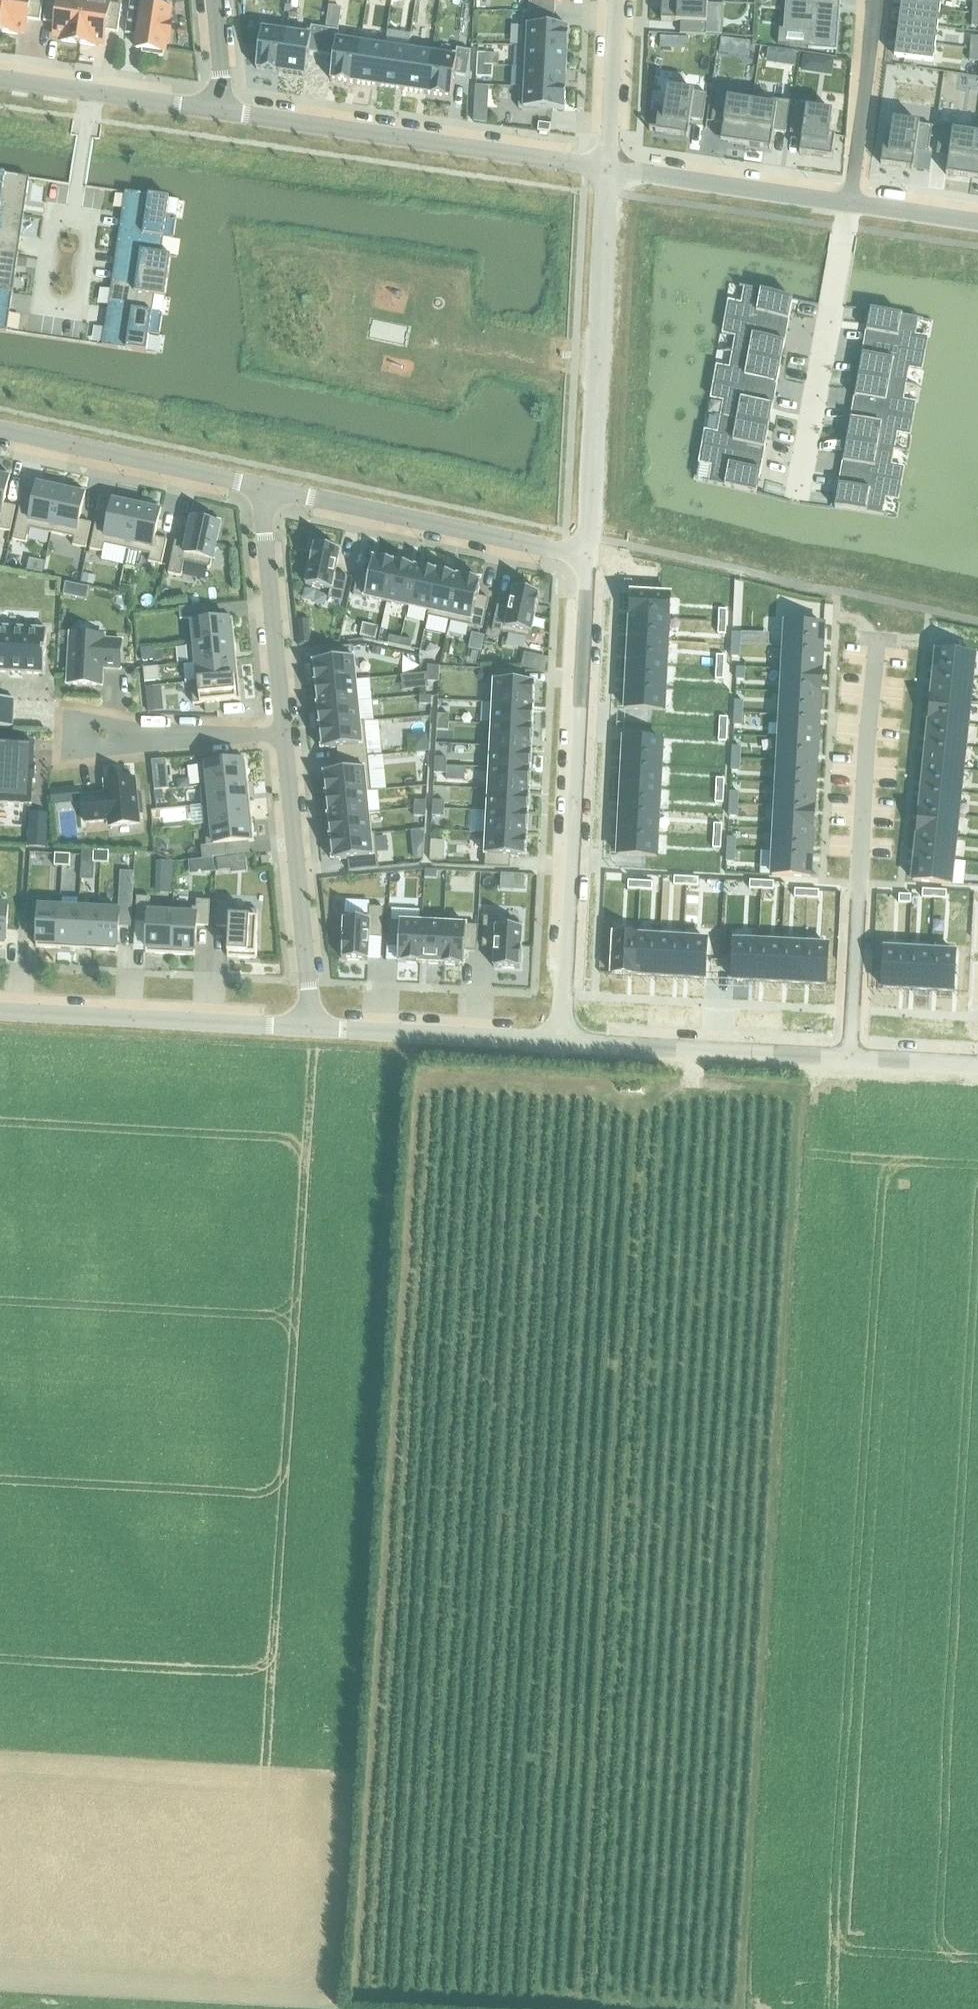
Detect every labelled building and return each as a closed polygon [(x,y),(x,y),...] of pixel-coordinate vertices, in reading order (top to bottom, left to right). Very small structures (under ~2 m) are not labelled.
[(1,32),(18,34),(19,31),(26,32),(28,19),(40,21),(43,0),(5,0),(1,32)] [(44,22),(57,24),(55,37),(62,38),(61,41),(78,43),(85,0),(47,0),(44,22)] [(85,0),(78,43),(96,46),(96,43),(103,44),(105,31),(118,33),(122,6),(85,0)] [(126,34),(138,36),(136,49),(143,50),(143,53),(163,56),(163,53),(164,53),(166,41),(169,42),(172,22),(169,22),(171,6),(134,0),(131,0),(126,34)] [(529,13),(555,15),(555,2),(570,3),(570,0),(530,0),(529,13)] [(784,30),(810,32),(809,49),(837,51),(839,22),(835,22),(836,15),(839,15),(840,2),(819,0),(786,0),(784,30)] [(903,6),(938,11),(940,0),(904,0),(903,6)] [(663,1),(662,23),(681,24),(681,35),(707,36),(708,4),(663,1)] [(903,6),(901,24),(936,28),(938,11),(903,6)] [(524,13),(522,47),(527,47),(568,49),(569,34),(568,34),(569,28),(554,27),(555,15),(529,13),(524,13)] [(901,24),(899,41),(934,45),(936,28),(901,24)] [(263,25),(256,69),(262,70),(261,71),(276,73),(276,72),(281,73),(288,28),(263,25)] [(288,28),(281,73),(306,77),(309,53),(322,55),(325,29),(311,27),(311,32),(288,28)] [(325,29),(322,55),(334,57),(331,80),(336,81),(336,82),(350,84),(351,83),(355,84),(362,39),(361,39),(360,44),(338,41),(339,31),(325,29)] [(970,50),(977,51),(977,38),(971,38),(970,50)] [(362,39),(355,84),(379,87),(386,43),(362,39)] [(899,41),(896,59),(932,63),(934,45),(899,41)] [(386,43),(379,87),(403,91),(409,46),(386,43)] [(409,46),(403,91),(426,94),(433,50),(409,46)] [(515,47),(514,67),(526,68),(567,70),(568,49),(527,47),(522,47),(515,47)] [(433,50),(426,94),(431,95),(431,96),(446,98),(446,97),(451,98),(455,74),(467,76),(471,50),(457,48),(456,53),(433,50)] [(969,62),(977,63),(977,51),(970,50),(969,62)] [(478,53),(477,65),(485,65),(486,54),(478,53)] [(477,65),(477,77),(492,78),(493,66),(485,65),(477,65)] [(512,67),(511,87),(520,88),(525,88),(566,90),(567,70),(526,68),(514,67),(512,67)] [(520,88),(519,109),(524,109),(564,111),(565,105),(566,90),(565,90),(566,90),(525,88),(520,88)] [(659,111),(656,133),(687,137),(687,138),(688,138),(691,119),(703,121),(707,94),(668,89),(665,111),(659,111)] [(716,92),(712,122),(718,123),(724,124),(721,142),(746,146),(753,97),(716,92)] [(753,97),(746,146),(769,149),(769,150),(771,150),(774,132),(780,132),(786,133),(790,103),(753,97)] [(641,128),(652,128),(653,104),(642,103),(641,128)] [(794,107),(790,134),(802,136),(800,155),(801,155),(802,154),(832,159),(835,137),(830,136),(833,113),(794,107)] [(475,111),(474,122),(486,124),(486,112),(475,111)] [(884,144),(881,166),(912,170),(912,171),(914,171),(916,152),(928,154),(932,127),(893,122),(890,144),(884,144)] [(539,123),(538,131),(550,133),(551,125),(539,123)] [(937,155),(943,156),(949,157),(946,176),(948,177),(948,176),(971,179),(977,134),(977,130),(970,129),(941,125),(937,155)] [(29,180),(30,178),(0,174),(0,214),(24,217),(29,180)] [(167,217),(169,200),(169,199),(126,192),(125,194),(120,231),(174,239),(177,218),(167,217)] [(24,217),(0,214),(0,253),(18,255),(24,217)] [(161,255),(164,238),(174,240),(174,239),(120,231),(114,269),(168,277),(171,257),(161,255)] [(18,255),(0,253),(0,292),(13,294),(18,255)] [(153,313),(155,297),(165,298),(168,277),(114,269),(109,308),(162,316),(162,315),(153,313)] [(729,302),(726,318),(786,329),(792,296),(745,287),(745,288),(742,305),(729,302)] [(13,294),(0,292),(0,331),(7,332),(7,331),(13,294)] [(147,351),(149,335),(159,336),(162,316),(109,308),(103,345),(103,347),(147,353),(147,351)] [(871,310),(865,344),(925,354),(928,339),(915,336),(918,320),(918,319),(871,310)] [(726,318),(723,334),(736,337),(733,353),(780,362),(786,329),(726,318)] [(865,344),(859,376),(906,385),(906,384),(909,368),(922,371),(925,354),(865,344)] [(717,367),(714,383),(774,394),(780,362),(733,353),(733,354),(730,370),(720,368),(717,367)] [(859,376),(853,408),(913,419),(916,403),(903,401),(906,385),(859,376)] [(714,383),(712,399),(724,402),(722,418),(721,418),(769,427),(774,394),(714,383)] [(853,408),(847,441),(894,449),(897,433),(910,435),(913,419),(853,408)] [(706,432),(703,448),(763,459),(769,427),(721,418),(721,419),(718,435),(706,432)] [(847,441),(841,473),(901,484),(904,468),(891,466),(894,450),(894,449),(847,441)] [(703,448),(700,464),(713,467),(710,483),(709,484),(757,493),(763,459),(703,448)] [(0,473),(0,530),(10,532),(16,507),(4,505),(10,476),(0,473)] [(841,473),(835,507),(882,516),(882,514),(885,498),(898,500),(901,484),(841,473)] [(52,534),(62,487),(38,482),(32,511),(20,508),(13,540),(26,543),(29,529),(52,534)] [(86,492),(62,487),(52,534),(74,538),(73,546),(86,549),(91,524),(80,521),(86,492)] [(127,550),(138,503),(114,498),(107,527),(96,525),(90,550),(103,552),(105,545),(127,550)] [(162,508),(138,503),(127,550),(150,555),(149,562),(162,565),(167,540),(155,538),(162,508)] [(211,568),(216,543),(217,543),(221,525),(220,525),(221,521),(193,515),(187,544),(175,542),(168,574),(181,577),(184,562),(211,568)] [(306,584),(306,585),(330,590),(328,599),(342,602),(348,577),(335,574),(340,552),(340,551),(314,546),(314,547),(315,547),(314,549),(310,567),(310,568),(307,584),(306,584)] [(387,603),(395,563),(394,563),(376,559),(373,558),(373,559),(370,573),(359,571),(354,596),(387,603)] [(408,607),(417,567),(415,567),(415,568),(397,564),(397,563),(395,563),(387,603),(408,607)] [(428,617),(438,572),(436,572),(418,568),(417,567),(408,607),(428,612),(427,616),(428,617)] [(449,621),(459,577),(458,576),(457,577),(439,573),(439,572),(438,572),(428,617),(449,621)] [(460,577),(459,577),(449,621),(482,628),(489,599),(477,597),(480,583),(481,583),(481,582),(479,581),(478,581),(460,577)] [(74,603),(95,605),(97,584),(76,582),(74,603)] [(540,594),(514,589),(514,590),(510,608),(498,606),(492,630),(530,639),(531,634),(532,633),(531,633),(535,616),(539,598),(539,596),(540,596),(540,594)] [(632,594),(631,617),(669,619),(670,596),(632,594)] [(180,620),(208,617),(207,605),(179,608),(180,620)] [(719,610),(719,622),(727,622),(727,610),(719,610)] [(631,617),(629,640),(668,642),(669,619),(631,617)] [(187,644),(187,645),(235,640),(233,619),(192,623),(194,643),(187,644)] [(365,637),(381,642),(386,626),(371,621),(365,637)] [(719,622),(718,634),(726,634),(727,622),(719,622)] [(786,624),(784,648),(823,650),(824,626),(786,624)] [(0,627),(0,673),(45,675),(47,629),(0,627)] [(476,651),(490,652),(491,633),(477,632),(476,651)] [(732,633),(732,645),(740,645),(741,633),(732,633)] [(70,635),(68,684),(102,686),(103,669),(121,670),(122,641),(105,640),(105,636),(70,635)] [(237,660),(235,640),(187,645),(189,664),(237,660)] [(629,640),(628,663),(667,665),(668,642),(629,640)] [(732,645),(731,657),(739,657),(740,645),(732,645)] [(353,647),(328,649),(328,661),(314,662),(313,662),(313,665),(314,664),(316,683),(315,683),(315,685),(356,681),(353,647)] [(153,648),(141,650),(143,662),(155,660),(153,648)] [(784,648),(783,670),(822,672),(823,650),(784,648)] [(527,665),(550,674),(556,659),(533,650),(527,665)] [(937,653),(934,676),(973,680),(975,657),(937,653)] [(717,655),(716,667),(724,668),(725,656),(717,655)] [(239,679),(237,660),(189,664),(189,665),(196,664),(197,674),(198,682),(191,682),(191,683),(239,679)] [(628,663),(627,686),(665,688),(667,665),(628,663)] [(153,681),(168,678),(166,665),(150,667),(153,681)] [(428,666),(427,674),(439,675),(440,667),(428,666)] [(716,667),(715,679),(724,680),(724,668),(716,667)] [(737,668),(736,680),(744,680),(745,669),(737,668)] [(495,670),(493,704),(534,706),(535,683),(520,683),(520,671),(495,670)] [(783,670),(782,693),(821,695),(822,672),(783,670)] [(427,674),(427,682),(439,682),(439,675),(427,674)] [(934,676),(932,699),(970,703),(973,680),(934,676)] [(241,700),(239,679),(191,683),(193,705),(241,700)] [(358,702),(356,681),(315,685),(316,686),(318,705),(317,705),(317,706),(358,702)] [(627,686),(626,709),(664,711),(665,688),(627,686)] [(161,687),(145,688),(147,713),(163,711),(161,687)] [(782,693),(781,716),(819,718),(821,695),(782,693)] [(420,697),(420,704),(432,705),(432,697),(420,697)] [(0,698),(0,727),(13,728),(14,699),(0,698)] [(931,699),(929,722),(968,726),(970,703),(932,699),(931,699)] [(735,701),(734,713),(743,714),(743,702),(735,701)] [(360,723),(358,702),(317,706),(318,708),(318,707),(320,726),(319,726),(320,728),(365,723),(365,722),(360,723)] [(493,704),(492,725),(533,727),(534,706),(493,704)] [(734,713),(734,725),(742,726),(743,714),(734,713)] [(437,715),(437,722),(449,723),(449,715),(437,715)] [(781,716),(780,738),(818,741),(819,718),(781,716)] [(720,718),(719,730),(727,730),(728,718),(720,718)] [(437,722),(437,730),(448,731),(449,723),(437,722)] [(929,722),(927,745),(966,749),(968,726),(929,722)] [(368,757),(365,723),(320,728),(320,729),(322,748),(321,748),(322,750),(323,750),(337,748),(338,760),(368,757)] [(492,725),(491,747),(531,749),(533,727),(492,725)] [(719,730),(719,742),(727,742),(727,730),(719,730)] [(780,738),(778,761),(817,763),(818,741),(780,738)] [(624,740),(623,764),(661,766),(663,742),(624,740)] [(31,805),(33,782),(35,782),(36,769),(33,769),(35,745),(0,743),(0,804),(31,805)] [(927,745),(925,768),(963,771),(966,749),(927,745)] [(491,747),(490,768),(530,771),(531,749),(491,747)] [(733,747),(732,759),(740,759),(741,747),(733,747)] [(372,791),(368,757),(338,760),(339,772),(325,773),(324,773),(324,775),(325,775),(326,794),(326,796),(372,791)] [(435,758),(435,766),(447,766),(447,759),(435,758)] [(732,759),(731,771),(739,771),(740,759),(732,759)] [(152,761),(152,762),(155,791),(169,790),(166,760),(152,761)] [(199,765),(201,787),(248,782),(246,760),(199,765)] [(778,761),(777,784),(816,786),(817,763),(778,761)] [(623,764),(622,786),(660,788),(661,766),(623,764)] [(471,778),(471,766),(453,765),(453,778),(471,778)] [(435,766),(434,773),(446,774),(447,766),(435,766)] [(490,768),(489,790),(529,792),(530,771),(490,768)] [(925,768),(922,790),(961,794),(963,771),(925,768)] [(108,821),(108,827),(140,824),(136,779),(104,782),(105,794),(83,796),(86,823),(108,821)] [(717,779),(716,791),(724,792),(725,779),(717,779)] [(250,801),(248,782),(201,787),(203,806),(250,801)] [(777,784),(776,807),(814,809),(816,786),(777,784)] [(622,786),(621,809),(659,811),(660,788),(622,786)] [(78,789),(67,790),(69,803),(79,802),(78,789)] [(489,790),(488,812),(528,814),(529,792),(489,790)] [(922,790),(920,813),(958,817),(961,794),(922,790)] [(372,792),(372,791),(326,796),(326,797),(327,797),(328,816),(328,817),(369,813),(367,792),(372,792)] [(716,791),(715,803),(723,804),(724,792),(716,791)] [(730,792),(730,804),(738,805),(738,793),(730,792)] [(252,820),(250,801),(203,806),(205,825),(252,820)] [(433,801),(433,809),(444,809),(445,802),(433,801)] [(730,804),(729,816),(737,817),(738,805),(730,804)] [(776,807),(775,830),(813,832),(814,832),(815,809),(814,809),(776,807)] [(414,809),(414,816),(426,817),(426,809),(414,809)] [(433,809),(432,816),(444,817),(444,809),(433,809)] [(621,809),(619,832),(658,834),(659,811),(621,809)] [(488,812),(486,833),(527,835),(528,814),(488,812)] [(371,834),(369,813),(328,817),(328,818),(329,818),(331,837),(330,837),(330,839),(376,834),(375,833),(371,834)] [(920,813),(917,835),(918,836),(956,839),(958,817),(920,813)] [(31,814),(29,847),(45,848),(47,815),(31,814)] [(207,846),(201,847),(203,860),(226,857),(225,844),(254,841),(252,820),(205,825),(207,846)] [(714,825),(714,837),(722,837),(722,825),(714,825)] [(775,830),(773,852),(812,854),(813,832),(775,830)] [(619,832),(618,856),(657,857),(658,834),(619,832)] [(486,833),(485,867),(510,869),(511,857),(526,858),(527,835),(486,833)] [(379,868),(376,834),(330,839),(330,840),(331,840),(333,859),(332,859),(332,861),(334,861),(348,859),(349,871),(379,868)] [(918,836),(915,859),(954,863),(956,839),(918,836)] [(714,837),(713,849),(721,849),(722,837),(714,837)] [(728,838),(727,850),(735,850),(736,839),(728,838)] [(438,839),(437,858),(453,858),(453,839),(438,839)] [(82,850),(82,862),(109,864),(109,852),(82,850)] [(727,850),(727,862),(735,862),(735,850),(727,850)] [(773,852),(772,876),(811,878),(812,854),(773,852)] [(55,854),(54,866),(70,867),(71,855),(55,854)] [(915,859),(913,882),(951,886),(954,863),(915,859)] [(425,870),(425,878),(437,879),(437,871),(425,870)] [(674,877),(674,885),(686,886),(686,878),(674,877)] [(686,878),(686,886),(698,887),(698,879),(686,878)] [(628,881),(628,889),(640,890),(640,882),(628,881)] [(750,881),(749,889),(761,890),(762,882),(750,881)] [(640,882),(640,890),(652,891),(652,882),(640,882)] [(762,882),(761,890),(773,891),(774,883),(762,882)] [(795,890),(795,898),(807,899),(807,891),(795,890)] [(807,891),(807,899),(819,900),(819,892),(807,891)] [(923,891),(922,899),(934,899),(935,891),(923,891)] [(935,891),(934,899),(946,900),(947,892),(935,891)] [(899,896),(899,904),(911,904),(911,896),(899,896)] [(171,954),(173,907),(150,905),(150,898),(137,897),(136,923),(148,923),(146,953),(171,954)] [(196,908),(173,907),(171,954),(195,956),(197,926),(209,927),(210,901),(197,900),(196,908)] [(370,902),(345,900),(344,919),(344,921),(343,937),(342,956),(342,958),(342,960),(368,961),(368,960),(369,938),(382,938),(384,908),(369,907),(370,902)] [(229,928),(227,958),(256,959),(258,937),(257,937),(258,911),(231,909),(232,902),(219,902),(217,927),(229,928)] [(0,905),(0,945),(6,946),(9,905),(0,905)] [(60,908),(39,907),(36,947),(58,948),(60,908)] [(79,909),(60,908),(58,948),(77,950),(79,909)] [(79,909),(77,950),(96,951),(98,910),(79,909)] [(120,911),(98,910),(96,951),(118,952),(120,911)] [(484,917),(482,947),(495,948),(494,966),(494,968),(520,969),(520,968),(520,966),(521,947),(522,930),(522,929),(522,924),(498,923),(498,918),(484,917)] [(388,921),(387,947),(399,947),(398,962),(420,964),(422,923),(388,921)] [(422,923),(420,964),(442,965),(444,924),(422,923)] [(444,924),(442,965),(464,966),(465,951),(477,952),(478,926),(444,924)] [(614,935),(612,974),(635,975),(637,937),(614,935)] [(637,937),(635,975),(658,976),(660,938),(637,937)] [(660,938),(658,976),(681,978),(683,939),(660,938)] [(683,939),(681,978),(705,979),(707,940),(683,939)] [(735,942),(733,980),(757,982),(759,943),(735,942)] [(759,943),(757,982),(779,983),(781,944),(759,943)] [(781,944),(779,983),(802,984),(804,946),(781,944)] [(804,946),(802,984),(826,985),(828,947),(804,946)] [(885,950),(883,988),(907,990),(909,951),(885,950)] [(909,951),(907,990),(929,991),(931,952),(909,951)] [(931,952),(929,991),(953,992),(955,954),(931,952)]
